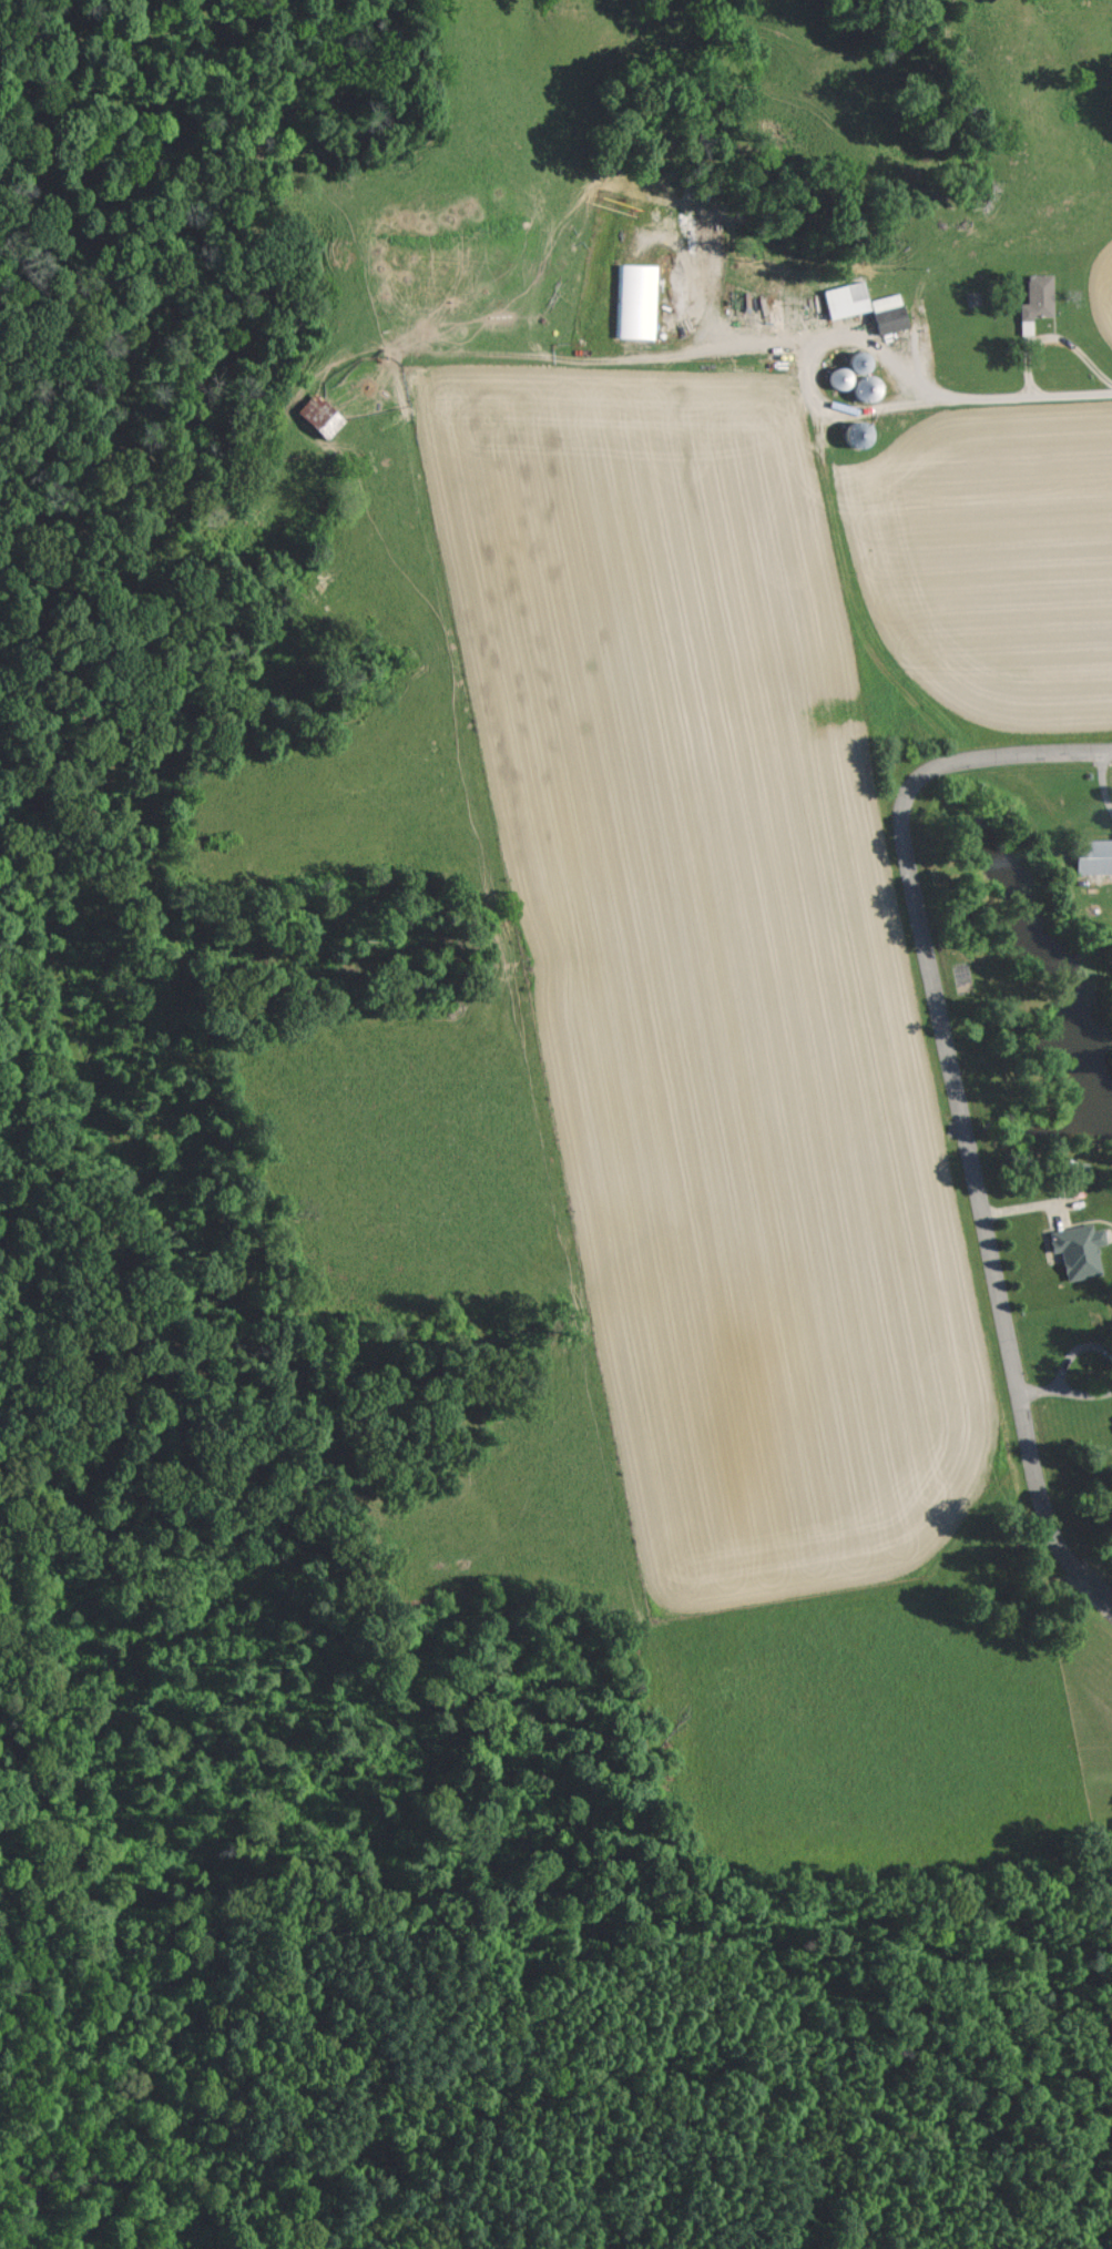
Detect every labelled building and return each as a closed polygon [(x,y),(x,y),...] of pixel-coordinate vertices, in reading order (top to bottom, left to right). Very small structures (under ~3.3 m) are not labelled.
[(658,263),(621,262),(619,336),(656,337),(658,263)] [(1022,302),(1023,333),(1034,333),(1034,315),(1055,315),(1054,274),(1029,275),(1029,302),(1022,302)] [(832,317),(872,309),(866,280),(826,288),(832,317)] [(871,299),(881,334),(911,326),(901,291),(871,299)] [(329,438),(347,418),(317,390),(298,410),(329,438)] [(1079,840),(1079,874),(1111,873),(1111,839),(1079,840)] [(1052,1231),(1055,1252),(1064,1251),(1068,1280),(1103,1274),(1099,1245),(1107,1244),(1105,1228),(1095,1230),(1094,1224),(1052,1231)]
